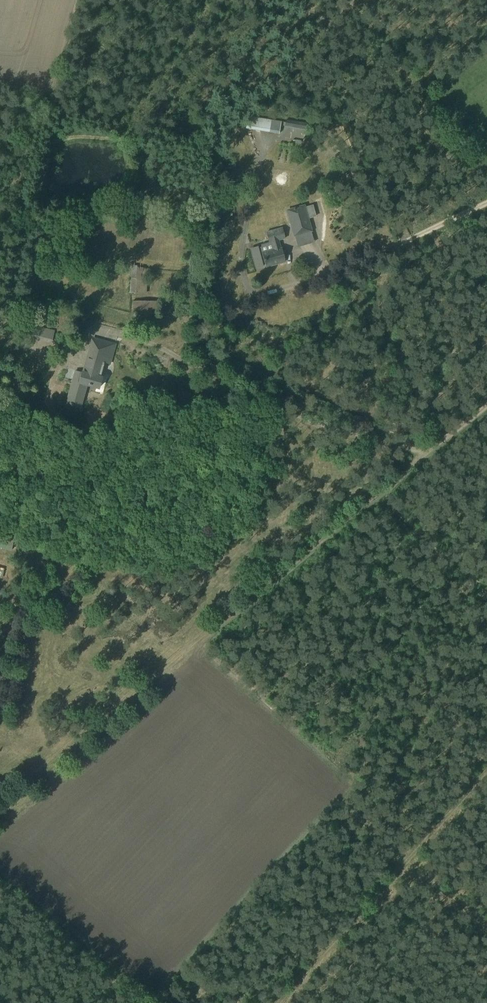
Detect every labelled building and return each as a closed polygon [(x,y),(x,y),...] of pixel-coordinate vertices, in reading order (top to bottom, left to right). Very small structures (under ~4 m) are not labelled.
[(250,125),(277,130),(279,121),(252,115),(250,125)] [(286,209),(294,237),(312,231),(305,204),(286,209)] [(266,267),(285,262),(279,240),(285,238),(282,228),(266,232),(269,243),(261,245),(261,247),(258,248),(257,247),(251,249),(256,268),(263,266),(262,265),(266,264),(266,267)] [(129,293),(144,292),(144,276),(129,277),(129,293)] [(133,313),(157,313),(157,300),(133,301),(133,313)] [(83,372),(83,373),(76,371),(67,404),(81,409),(87,386),(99,390),(103,376),(101,376),(104,362),(110,364),(115,344),(93,338),(84,372),(83,372)]
